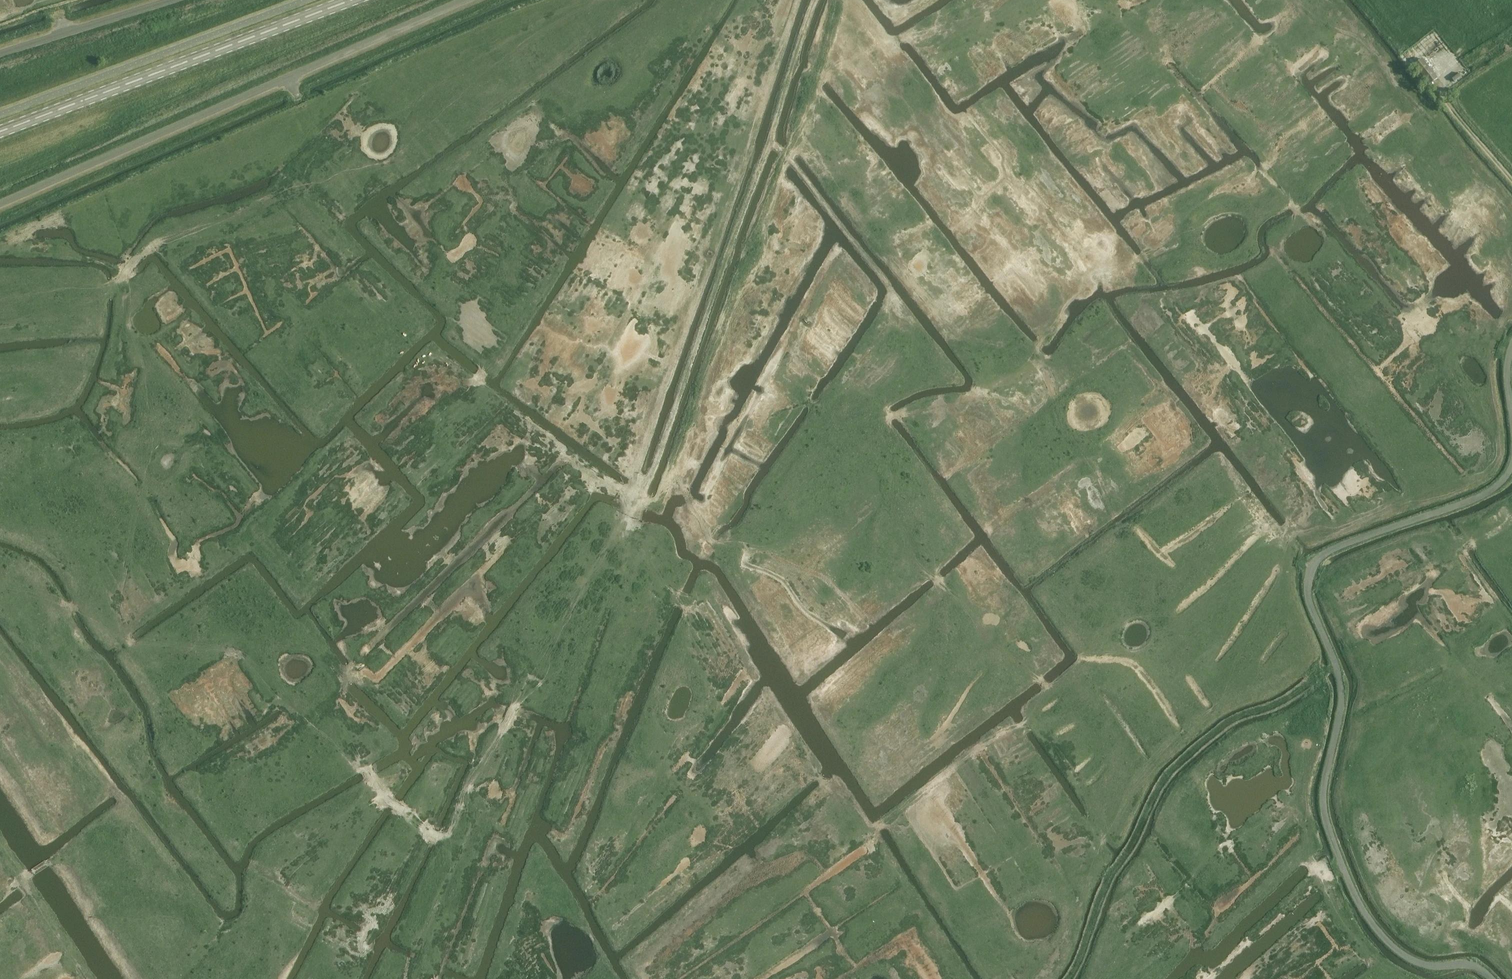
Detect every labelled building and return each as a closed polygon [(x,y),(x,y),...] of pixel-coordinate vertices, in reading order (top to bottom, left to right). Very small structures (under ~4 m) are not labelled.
[(1430,84),(1437,79),(1422,59),(1415,65),(1430,84)]
